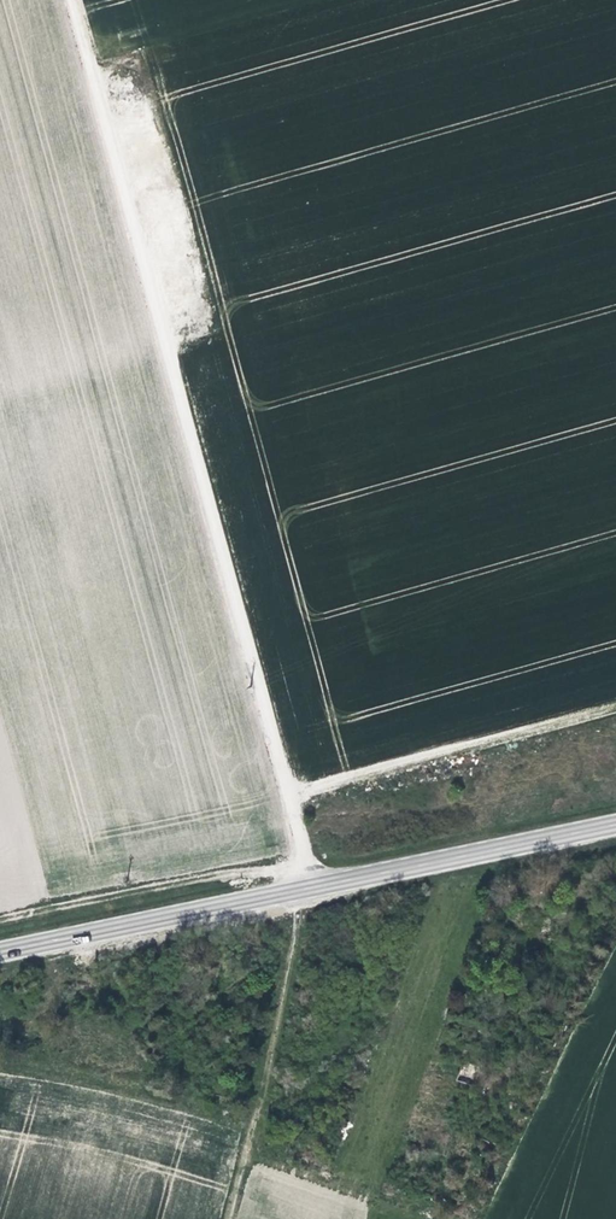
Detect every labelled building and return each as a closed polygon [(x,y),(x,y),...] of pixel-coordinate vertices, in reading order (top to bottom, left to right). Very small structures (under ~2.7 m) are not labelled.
[(464,1064),(462,1074),(472,1077),(474,1067),(464,1064)]
